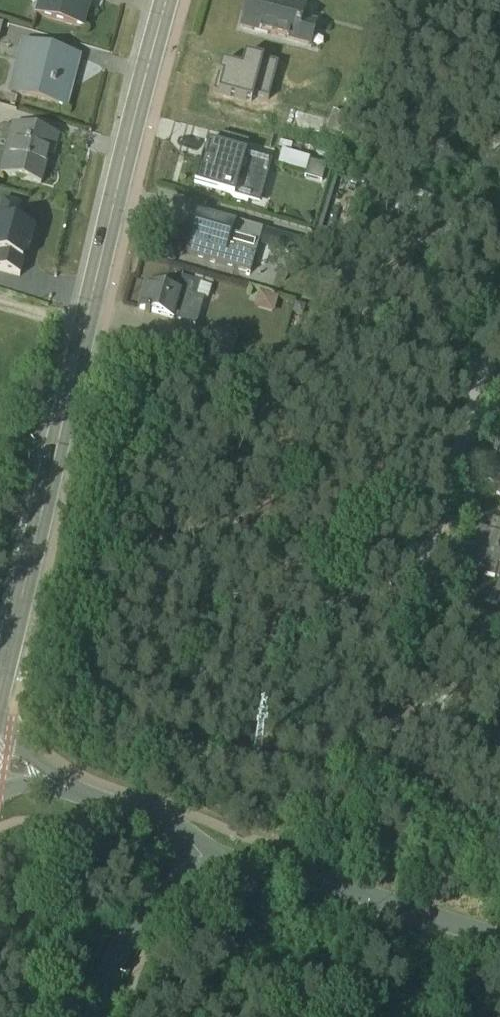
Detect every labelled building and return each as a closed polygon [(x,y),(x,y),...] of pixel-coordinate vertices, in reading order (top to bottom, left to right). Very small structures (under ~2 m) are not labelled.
[(87,33),(97,0),(38,0),(33,18),(87,33)] [(241,32),(309,50),(315,27),(301,23),(304,12),(260,0),(249,0),(241,32)] [(9,97),(67,113),(82,60),(24,43),(9,97)] [(252,101),(266,105),(276,69),(243,60),(239,73),(220,68),(212,97),(250,108),(252,101)] [(345,119),(331,115),(325,134),(339,139),(345,119)] [(39,189),(46,164),(51,165),(58,143),(0,126),(0,127),(0,178),(39,189)] [(205,148),(193,190),(256,209),(269,166),(243,159),(247,147),(219,139),(216,151),(205,148)] [(196,215),(184,258),(249,277),(261,234),(196,215)] [(146,288),(139,312),(144,314),(143,316),(148,317),(149,315),(195,329),(203,303),(206,304),(210,292),(173,281),(172,285),(165,283),(162,293),(146,288)] [(277,301),(258,296),(253,312),(272,318),(277,301)] [(495,440),(491,454),(495,455),(491,473),(495,474),(492,487),(498,488),(496,499),(499,500),(497,511),(499,511),(499,441),(495,440)] [(464,569),(486,574),(484,581),(493,583),(493,581),(498,582),(494,595),(486,593),(482,606),(495,609),(496,607),(499,608),(499,553),(497,552),(499,539),(499,515),(497,526),(490,524),(487,535),(476,532),(473,546),(477,547),(474,560),(466,558),(464,569)]
